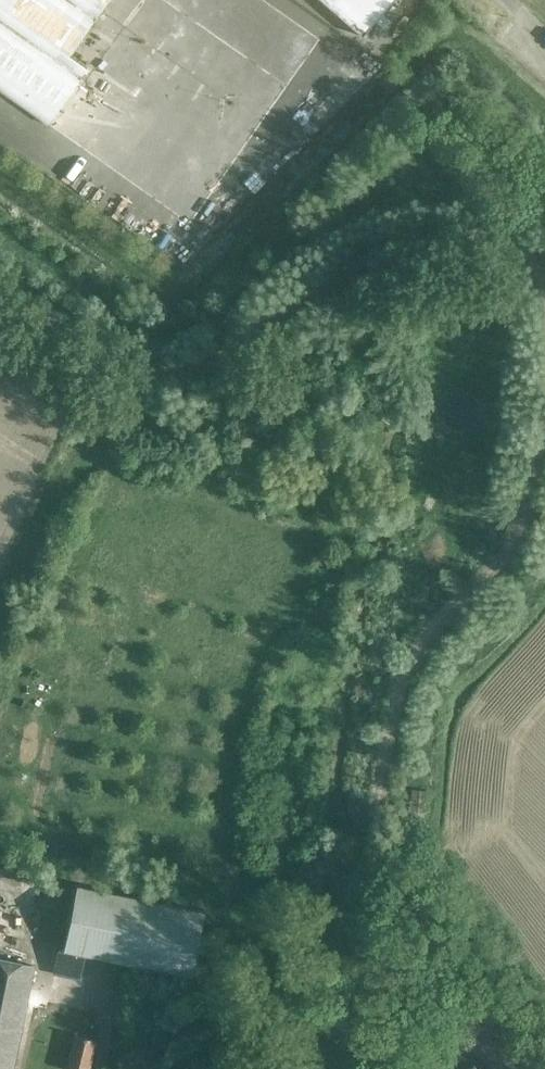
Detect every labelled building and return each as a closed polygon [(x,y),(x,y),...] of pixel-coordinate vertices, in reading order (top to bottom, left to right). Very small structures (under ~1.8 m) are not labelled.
[(54,130),(63,118),(54,112),(72,86),(75,88),(89,68),(70,54),(108,0),(0,0),(0,92),(54,130)] [(361,37),(393,0),(319,0),(361,37)] [(190,976),(203,913),(75,887),(62,950),(190,976)] [(33,968),(0,961),(0,1068),(13,1068),(33,968)] [(97,1044),(75,1038),(67,1068),(91,1068),(97,1044)]
